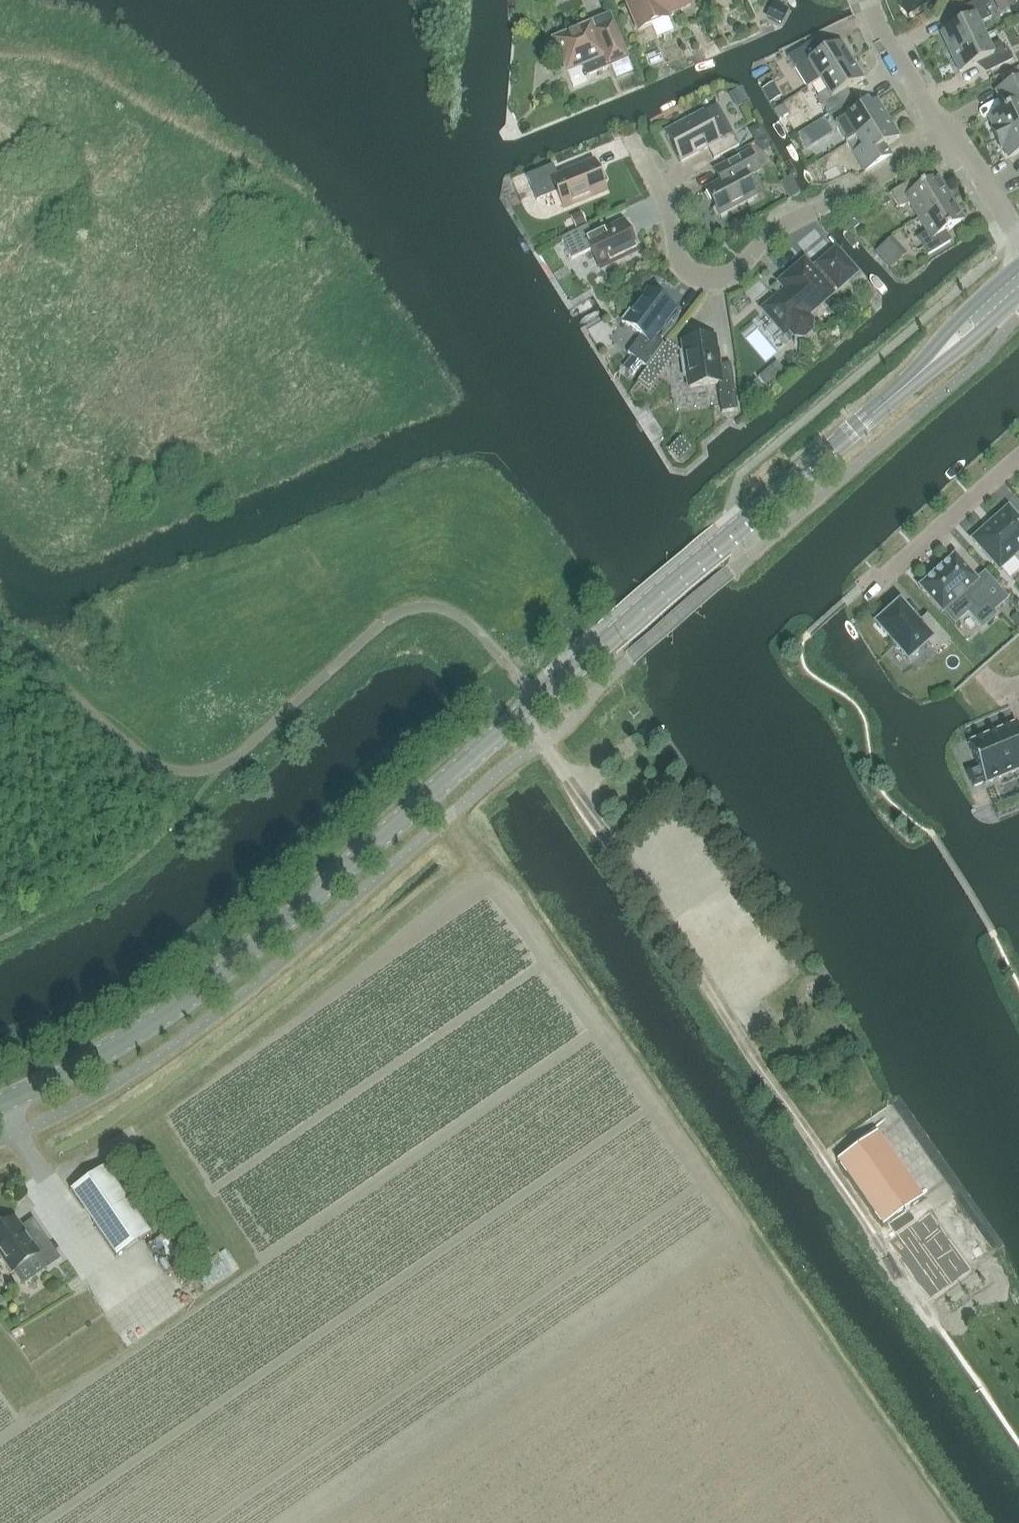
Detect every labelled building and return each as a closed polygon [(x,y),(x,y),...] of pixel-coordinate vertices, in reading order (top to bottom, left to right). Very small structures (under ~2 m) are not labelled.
[(638,31),(668,18),(667,15),(691,5),(689,0),(625,0),(638,31)] [(986,36),(980,24),(992,18),(988,10),(991,9),(987,0),(980,0),(956,12),(961,23),(941,33),(950,53),(986,36)] [(566,34),(553,39),(567,72),(582,66),(587,77),(628,59),(618,37),(600,44),(593,27),(571,36),(566,34)] [(986,36),(950,53),(960,73),(982,62),(987,73),(1012,61),(1007,50),(1004,51),(1000,43),(991,47),(986,36)] [(806,87),(819,79),(851,59),(839,41),(822,52),(815,40),(788,57),(796,70),(806,87)] [(851,59),(819,79),(827,91),(818,97),(829,115),(853,100),(845,88),(862,77),(851,59)] [(1018,129),(1018,82),(1004,89),(1010,103),(987,114),(993,127),(991,128),(997,139),(1018,129)] [(888,119),(877,101),(836,125),(848,145),(856,140),(855,138),(888,119)] [(732,134),(719,141),(704,114),(667,134),(682,162),(709,149),(715,159),(739,146),(732,134)] [(855,138),(856,140),(862,150),(854,155),(864,172),(886,160),(880,150),(899,137),(888,119),(855,138)] [(997,139),(1002,151),(1004,150),(1008,159),(1018,154),(1018,129),(997,139)] [(720,218),(757,196),(748,177),(760,171),(750,152),(726,165),(713,172),(719,183),(705,191),(720,218)] [(564,208),(605,190),(594,164),(559,178),(554,165),(525,177),(535,203),(557,193),(564,208)] [(910,206),(918,219),(951,199),(937,177),(918,189),(913,181),(891,193),(900,208),(910,206)] [(951,199),(918,219),(927,234),(920,242),(928,255),(950,242),(945,233),(964,221),(951,199)] [(600,267),(636,250),(624,225),(594,239),(588,226),(560,239),(571,261),(592,251),(600,267)] [(893,240),(876,255),(891,271),(908,258),(893,240)] [(815,320),(810,314),(856,274),(836,251),(817,267),(818,269),(816,270),(807,260),(778,285),(784,292),(764,310),(786,336),(789,334),(793,338),(805,340),(814,332),(815,320)] [(646,367),(664,343),(654,336),(674,309),(649,291),(625,324),(641,336),(628,353),(646,367)] [(687,388),(719,385),(722,412),(738,410),(733,364),(717,366),(714,339),(685,342),(686,351),(684,351),(687,379),(686,379),(687,388)] [(639,381),(650,389),(678,351),(667,342),(639,381)] [(766,376),(786,364),(781,355),(761,367),(766,376)] [(669,451),(679,461),(690,449),(680,439),(669,451)] [(1009,508),(973,540),(999,570),(1018,552),(1018,520),(1009,508)] [(978,581),(955,555),(919,587),(942,613),(965,593),(970,598),(977,592),(994,612),(1009,599),(990,578),(981,586),(977,582),(978,581)] [(886,617),(877,625),(908,660),(928,642),(937,652),(949,641),(927,616),(917,625),(899,605),(898,607),(895,604),(884,614),(886,617)] [(985,784),(1018,770),(1018,729),(1016,723),(968,743),(985,784)] [(837,1161),(884,1227),(923,1199),(877,1133),(837,1161)] [(117,1257),(150,1234),(104,1168),(71,1191),(117,1257)] [(972,1266),(929,1208),(887,1239),(930,1297),(972,1266)] [(34,1220),(22,1228),(15,1218),(0,1229),(0,1255),(12,1273),(40,1254),(49,1268),(61,1260),(34,1220)]
